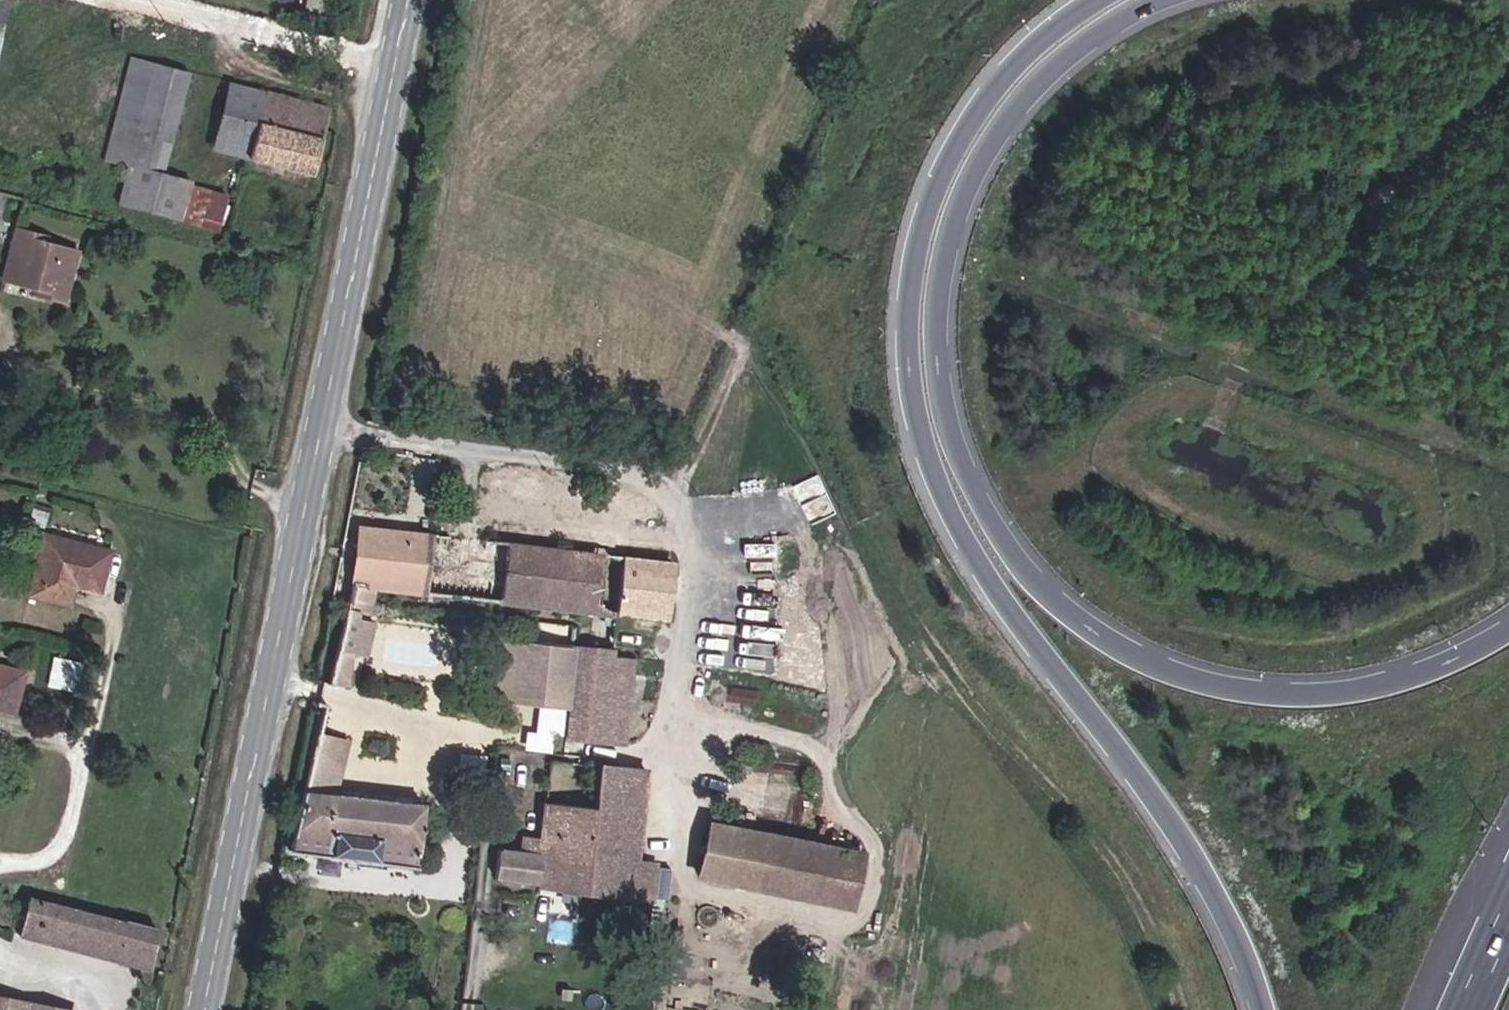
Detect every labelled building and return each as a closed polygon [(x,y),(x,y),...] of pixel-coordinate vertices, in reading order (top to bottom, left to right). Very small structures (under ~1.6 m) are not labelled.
[(147,52),(130,116),(169,128),(188,63),(147,52)] [(208,142),(241,153),(260,92),(226,81),(208,142)] [(260,92),(241,153),(303,174),(322,111),(260,92)] [(120,153),(109,195),(171,215),(184,176),(120,153)] [(216,188),(184,176),(171,215),(205,226),(216,188)] [(24,214),(7,209),(0,237),(0,269),(21,274),(34,276),(31,291),(60,298),(74,240),(41,232),(21,228),(24,214)] [(44,218),(24,214),(21,228),(41,232),(44,218)] [(17,288),(31,291),(34,276),(21,274),(17,288)] [(103,593),(115,550),(44,533),(27,596),(69,609),(75,585),(103,593)] [(350,599),(379,603),(381,592),(434,598),(443,544),(416,541),(417,535),(408,533),(407,539),(361,533),(353,588),(350,599)] [(637,623),(689,629),(699,575),(443,544),(434,598),(465,602),(525,611),(523,624),(587,633),(589,619),(637,626),(637,623)] [(350,599),(331,680),(352,685),(361,629),(375,630),(379,603),(350,599)] [(465,602),(463,615),(523,624),(525,611),(465,602)] [(523,624),(463,615),(459,638),(519,647),(523,624)] [(572,743),(634,751),(648,669),(633,666),(637,626),(589,619),(587,633),(584,657),(574,729),(572,743)] [(523,624),(519,647),(584,657),(587,633),(523,624)] [(511,702),(529,705),(562,710),(559,726),(574,729),(584,657),(519,647),(511,702)] [(0,665),(0,710),(17,714),(27,671),(0,665)] [(605,772),(522,763),(509,862),(501,861),(499,889),(587,901),(605,772)] [(587,901),(656,908),(659,884),(641,881),(654,780),(605,772),(587,901)] [(304,796),(288,862),(419,880),(422,854),(430,855),(431,836),(423,834),(425,812),(304,796)] [(705,886),(751,894),(764,841),(716,829),(705,886)] [(764,841),(751,894),(849,915),(858,860),(764,841)] [(14,849),(0,906),(0,939),(144,977),(168,890),(14,849)]
